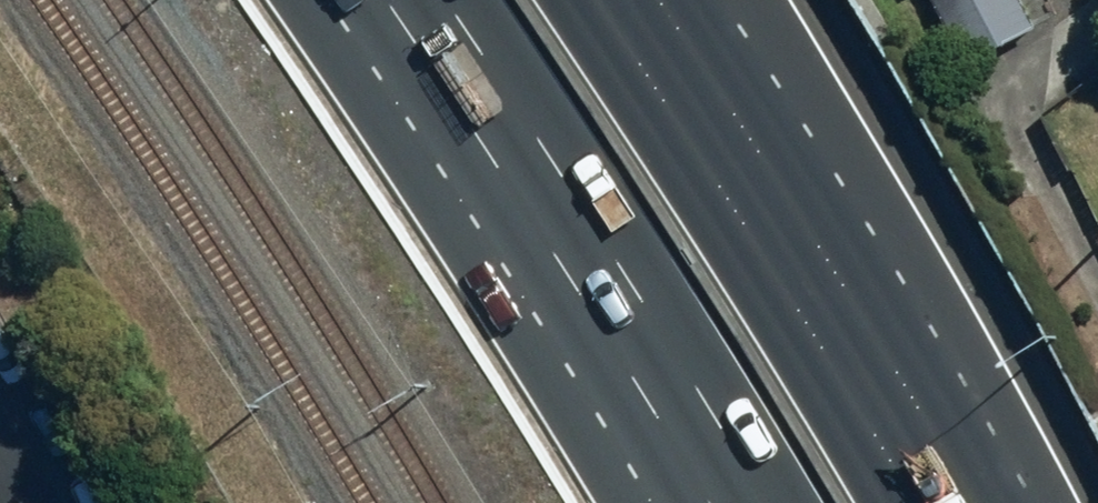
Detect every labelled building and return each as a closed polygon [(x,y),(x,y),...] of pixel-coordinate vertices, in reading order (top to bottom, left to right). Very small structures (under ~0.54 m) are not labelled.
[(971,63),(1037,29),(1023,0),(938,0),(971,63)]
